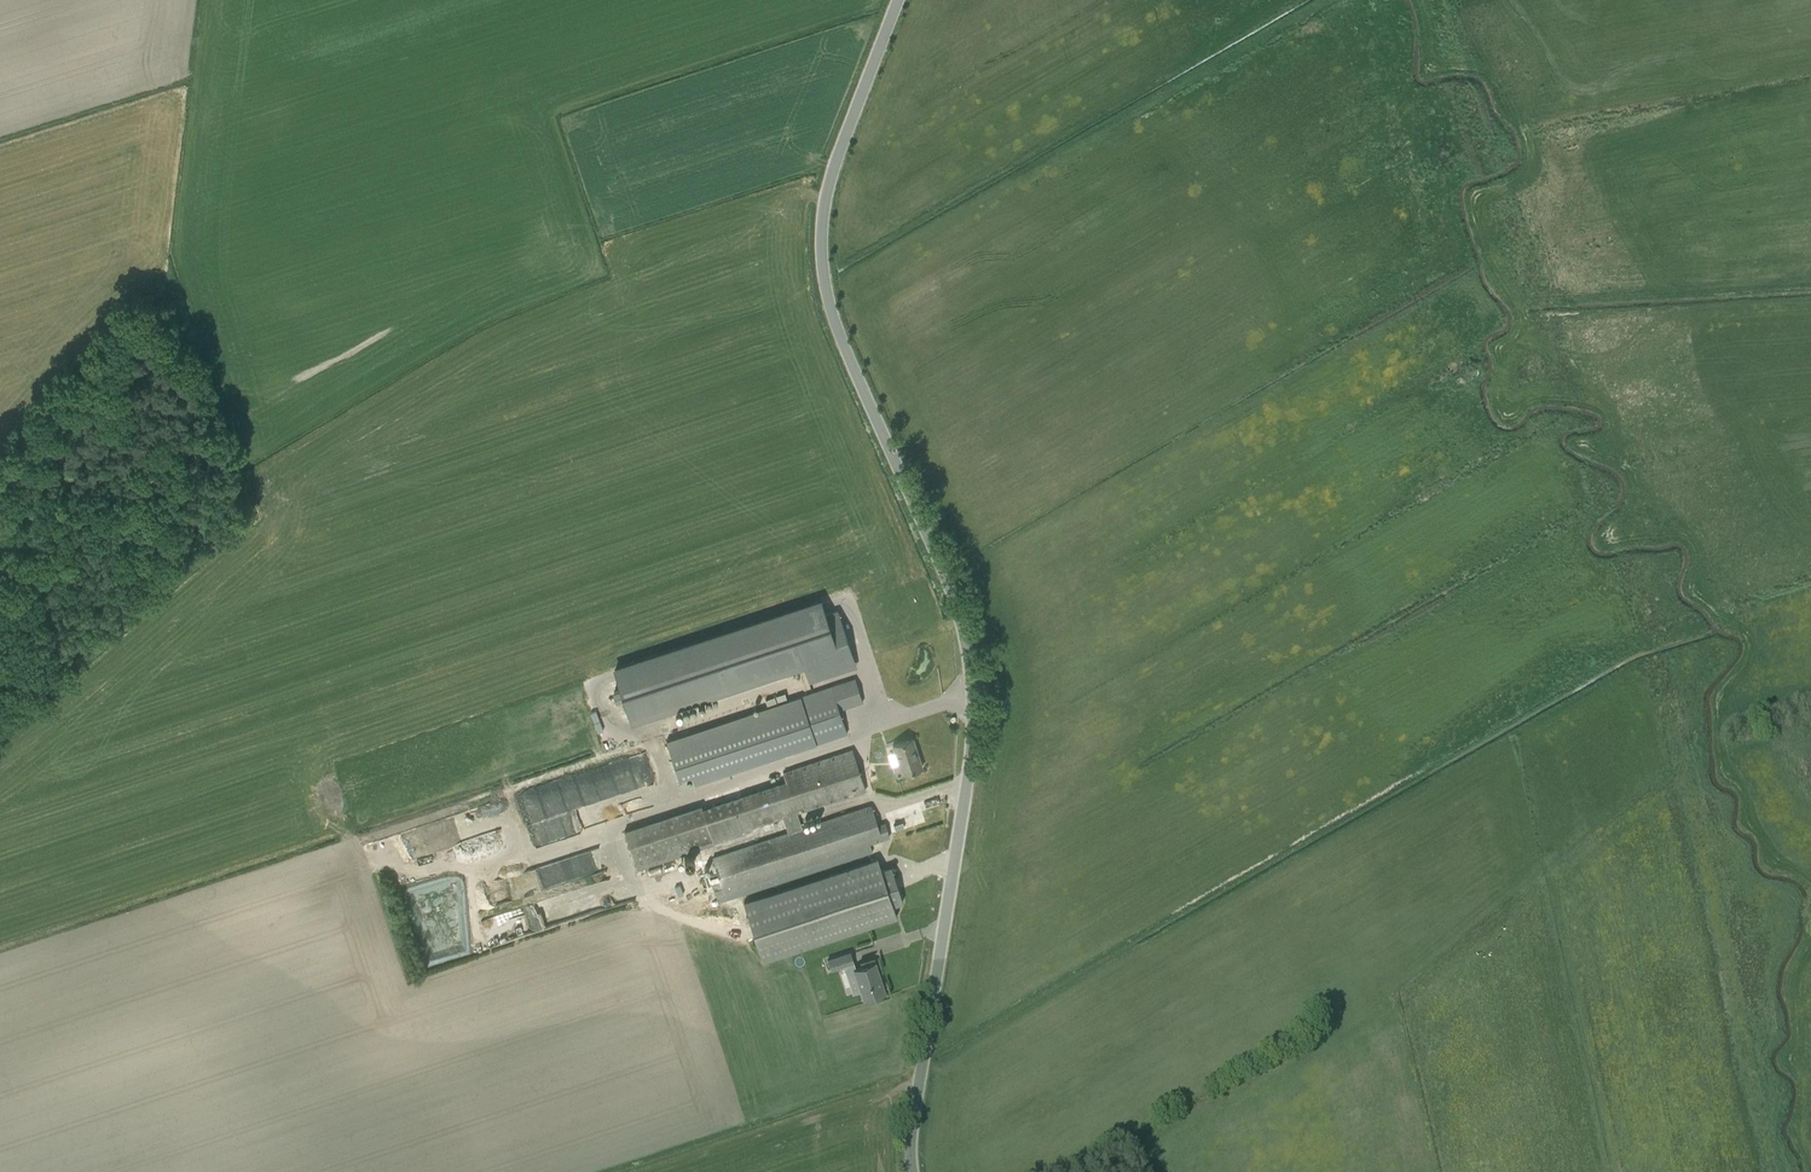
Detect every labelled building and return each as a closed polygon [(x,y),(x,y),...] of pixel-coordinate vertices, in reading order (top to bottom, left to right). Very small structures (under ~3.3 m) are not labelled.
[(849,645),(848,643),(837,610),(826,614),(822,602),(614,671),(630,719),(802,662),(809,682),(832,674),(836,672),(838,671),(840,669),(842,667),(843,666),(845,664),(846,662),(848,658),(848,656),(849,653),(849,651),(849,648),(849,645)] [(847,733),(839,710),(863,702),(855,678),(666,740),(679,778),(691,774),(695,784),(847,733)] [(893,745),(899,764),(894,766),(897,775),(922,767),(912,738),(893,745)] [(784,821),(798,816),(797,812),(866,790),(852,749),(699,800),(701,806),(624,831),(637,870),(714,845),(713,844),(784,821)] [(788,833),(713,858),(715,864),(717,871),(723,887),(709,892),(713,904),(727,900),(726,897),(853,855),(851,849),(889,837),(885,823),(877,825),(871,805),(802,828),(798,816),(784,821),(788,833)] [(451,845),(480,835),(471,809),(441,819),(451,845)] [(894,829),(924,822),(922,816),(893,823),(894,829)] [(546,863),(553,886),(607,870),(600,847),(546,863)] [(877,858),(743,903),(762,960),(896,916),(893,905),(902,901),(891,866),(881,870),(877,858)] [(727,902),(734,926),(749,921),(741,897),(727,902)] [(468,927),(467,902),(459,902),(460,927),(468,927)] [(827,959),(831,970),(844,965),(852,963),(854,962),(850,952),(827,959)] [(860,989),(864,1000),(885,993),(875,961),(854,968),(852,963),(844,965),(853,992),(860,989)]
